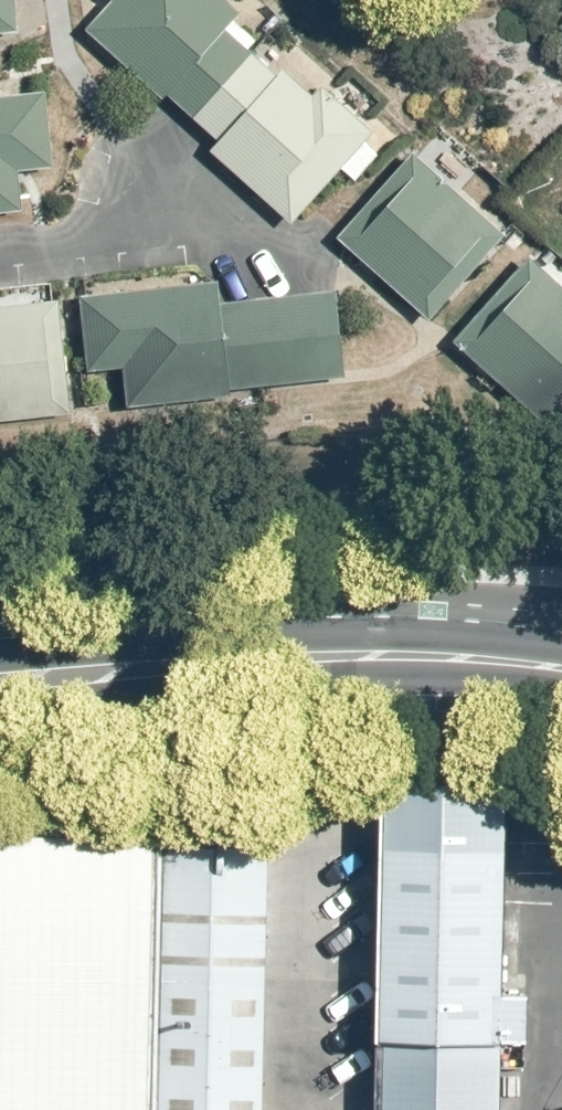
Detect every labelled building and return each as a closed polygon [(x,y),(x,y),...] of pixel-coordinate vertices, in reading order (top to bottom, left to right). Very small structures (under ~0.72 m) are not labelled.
[(19,39),(12,4),(31,0),(0,0),(0,40),(19,39)] [(217,0),(104,0),(110,5),(82,34),(161,111),(168,105),(216,151),(208,161),(294,231),(371,138),(316,96),(305,107),(228,39),(244,22),(217,0)] [(21,212),(18,180),(53,173),(45,97),(0,104),(0,214),(21,212)] [(337,246),(431,324),(502,240),(414,163),(337,246)] [(529,262),(455,349),(546,431),(561,413),(561,290),(529,262)] [(336,296),(220,308),(218,287),(76,302),(86,378),(117,375),(121,412),(346,390),(336,296)] [(74,415),(62,301),(0,307),(0,423),(74,415)] [(385,780),(378,1109),(502,1109),(503,1044),(530,1045),(531,998),(507,998),(511,783),(385,780)] [(164,838),(0,834),(0,1109),(157,1109),(164,838)] [(164,838),(157,1109),(266,1109),(272,841),(164,838)]
